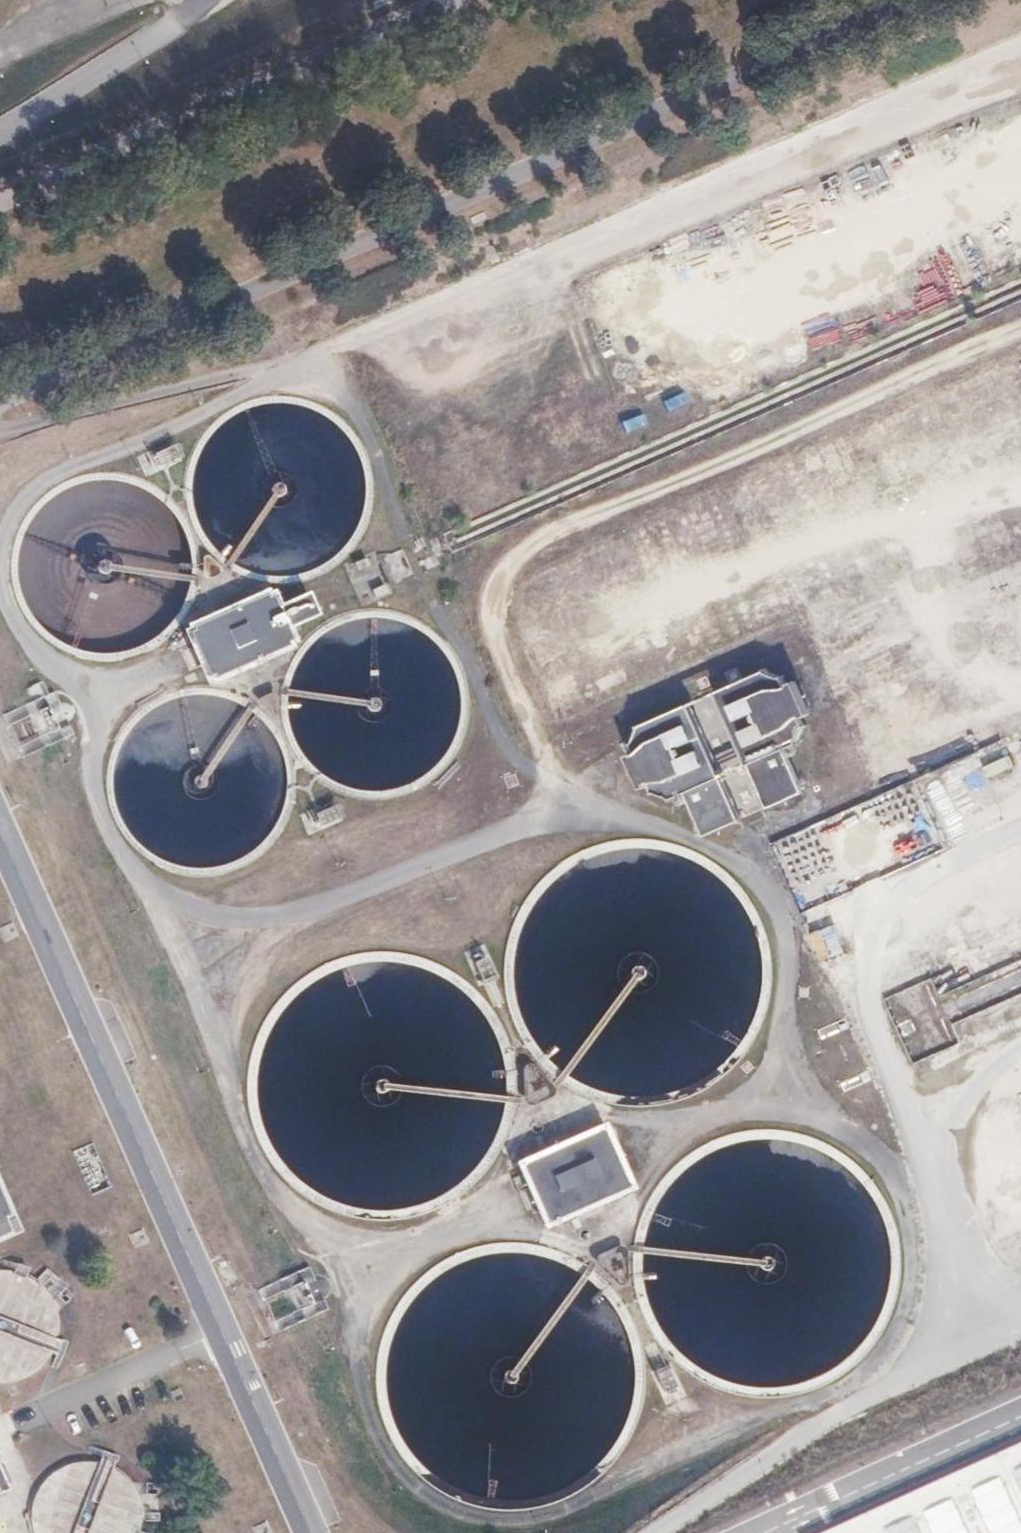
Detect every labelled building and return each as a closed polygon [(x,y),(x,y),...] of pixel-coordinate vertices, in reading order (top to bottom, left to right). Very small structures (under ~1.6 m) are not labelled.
[(260,594),(185,624),(189,634),(182,639),(196,672),(205,670),(209,679),(284,646),(279,638),(288,634),(272,600),(264,602),(260,594)] [(754,666),(625,723),(624,740),(626,747),(617,751),(629,784),(640,781),(643,788),(661,794),(672,789),(690,830),(792,788),(777,744),(788,740),(796,725),(790,712),(797,708),(783,677),(777,680),(775,676),(754,668),(754,666)] [(884,710),(855,723),(880,780),(909,768),(884,710)] [(598,1120),(511,1158),(541,1227),(627,1187),(598,1120)] [(15,1232),(0,1197),(0,1238),(15,1232)] [(842,1532),(1020,1532),(1020,1455),(842,1532)]
